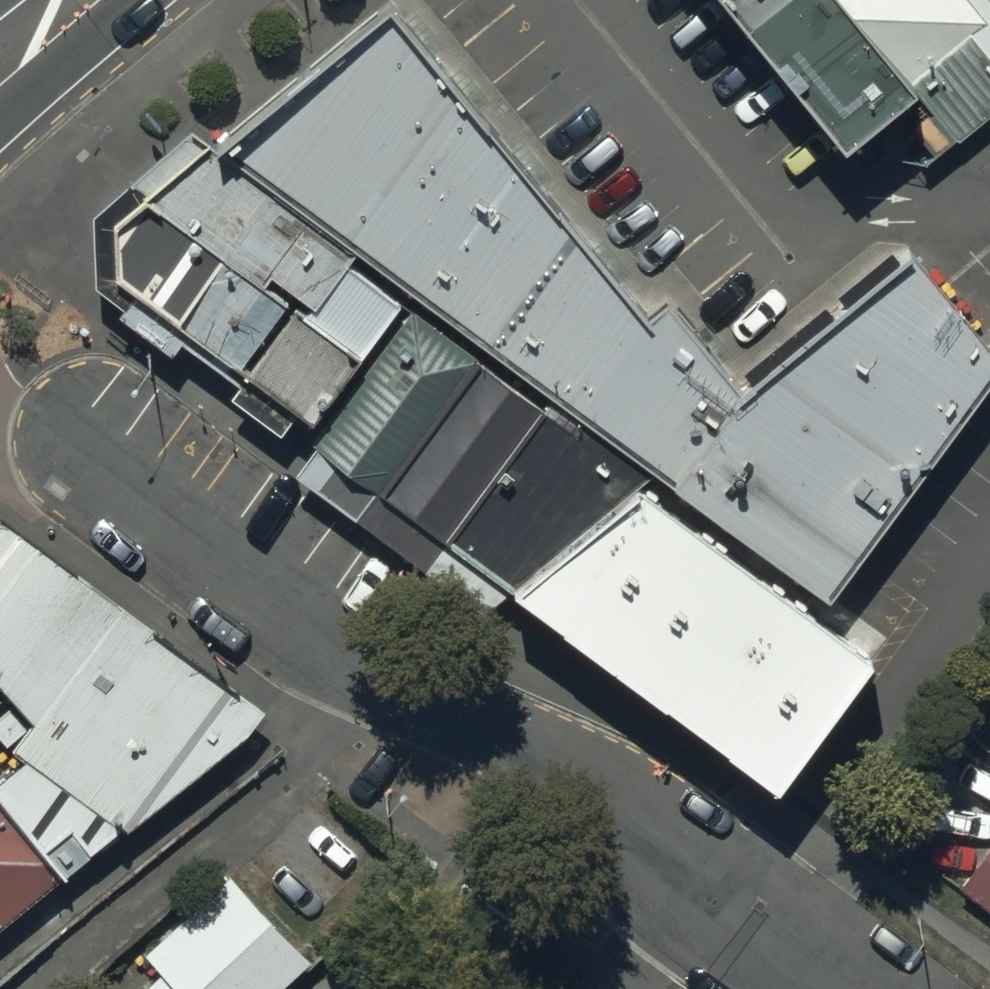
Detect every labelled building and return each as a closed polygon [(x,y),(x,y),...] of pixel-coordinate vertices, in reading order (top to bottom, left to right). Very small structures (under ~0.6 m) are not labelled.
[(861,179),(887,158),(928,167),(989,117),(989,64),(976,47),(989,36),(989,20),(974,0),(717,0),(861,179)] [(350,253),(559,411),(659,486),(839,622),(989,415),(989,359),(907,258),(739,395),(675,322),(657,337),(389,1),(212,150),(350,253)] [(373,373),(418,312),(212,150),(147,199),(156,206),(373,373)] [(321,440),(373,373),(156,206),(147,199),(105,233),(104,301),(180,360),(186,352),(238,391),(231,401),(287,443),(301,425),(321,440)] [(387,502),(490,365),(420,316),(318,453),(387,502)] [(558,412),(490,365),(387,502),(458,555),(558,412)] [(520,605),(659,486),(559,411),(458,555),(520,605)] [(773,793),(868,656),(839,622),(659,486),(520,605),(773,793)] [(0,797),(0,802),(75,886),(273,724),(4,531),(0,535),(0,689),(39,735),(19,763),(30,772),(0,797)] [(60,890),(0,818),(0,940),(60,890)] [(954,881),(989,908),(989,834),(954,881)] [(226,858),(139,942),(155,958),(132,980),(141,988),(261,988),(308,943),(226,858)]
